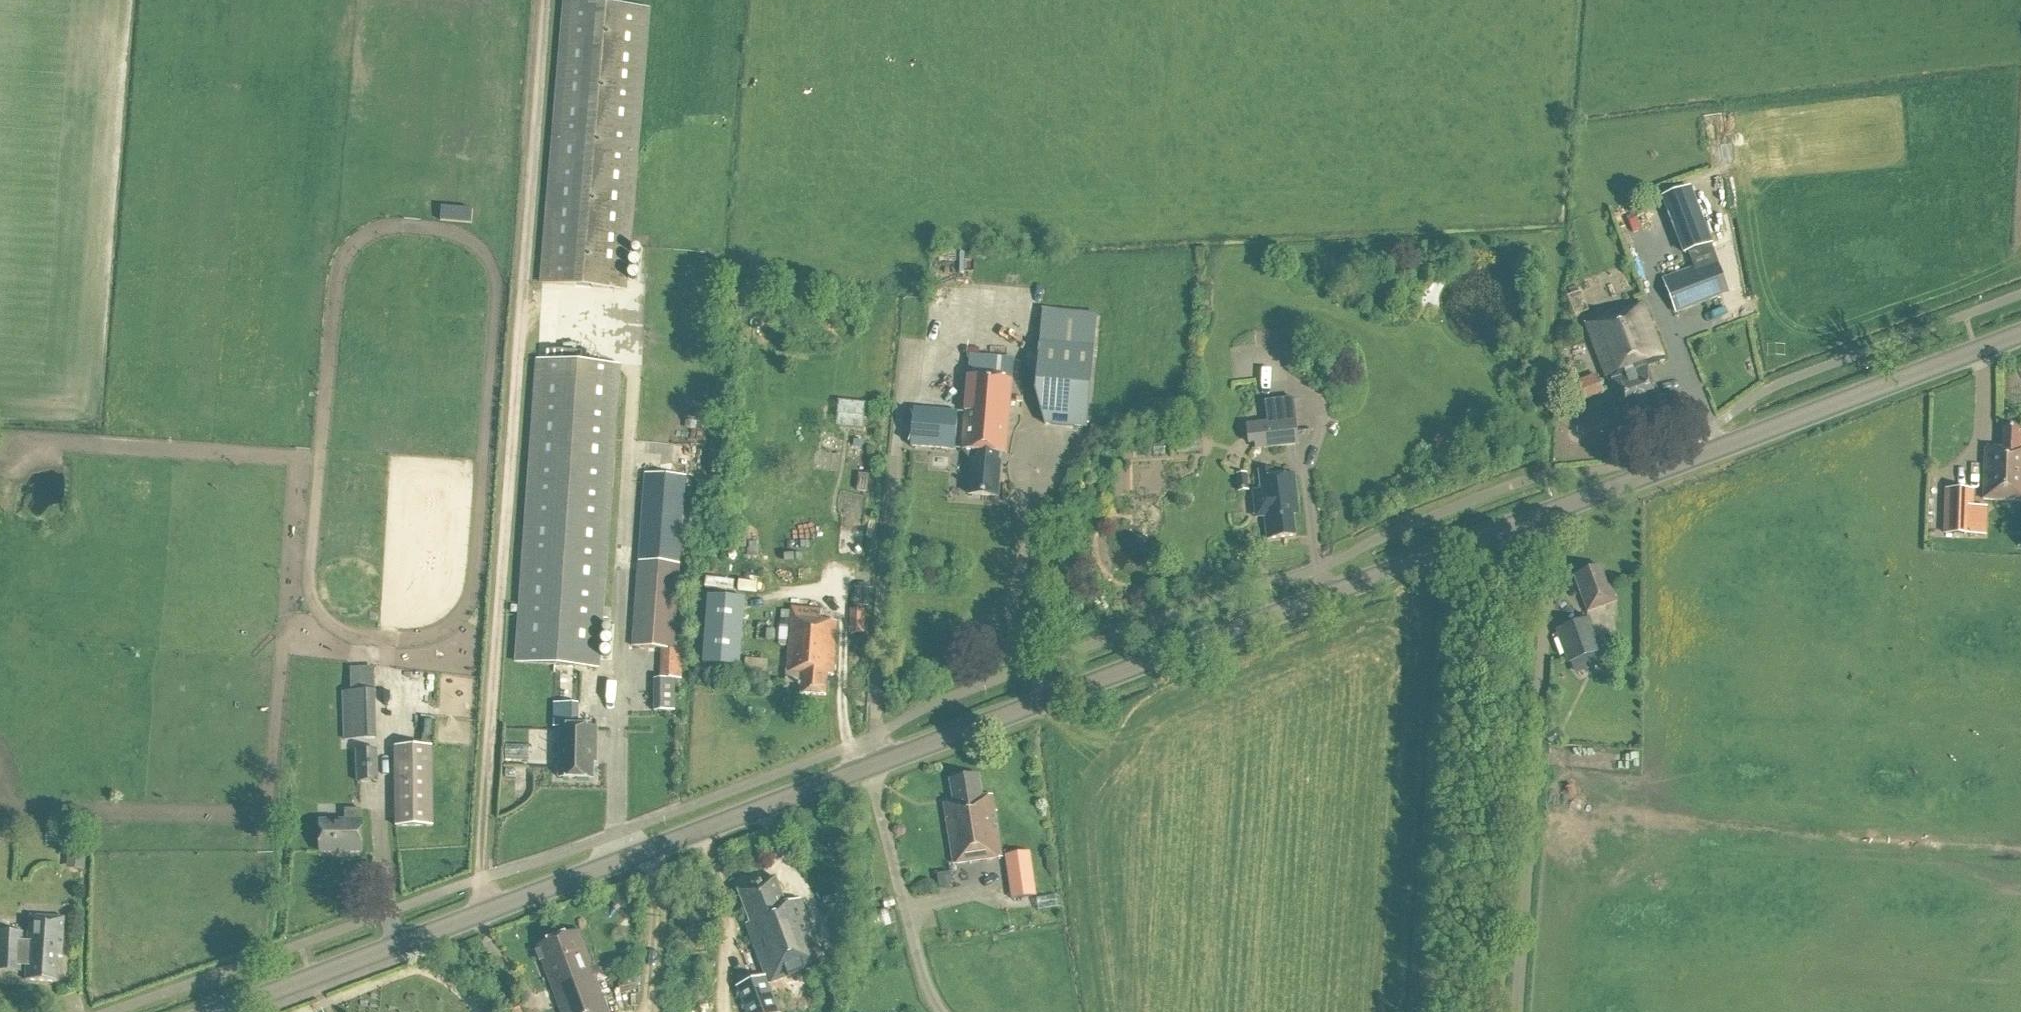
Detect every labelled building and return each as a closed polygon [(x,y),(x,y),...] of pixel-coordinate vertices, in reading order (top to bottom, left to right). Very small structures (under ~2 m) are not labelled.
[(563,3),(542,285),(625,291),(646,9),(622,8),(622,0),(593,0),(594,6),(563,3)] [(1736,113),(1726,114),(1729,133),(1739,131),(1736,113)] [(1713,244),(1691,186),(1661,198),(1683,256),(1713,244)] [(1687,255),(1694,272),(1664,283),(1676,313),(1729,293),(1710,246),(1687,255)] [(1665,362),(1643,305),(1586,326),(1609,383),(1612,382),(1624,414),(1660,400),(1648,369),(1665,362)] [(1098,316),(1047,312),(1046,321),(1097,326),(1098,316)] [(1047,425),(1087,429),(1094,348),(1040,343),(1035,391),(1047,425)] [(972,462),(969,495),(998,498),(1001,464),(992,464),(993,454),(1006,455),(1014,360),(970,357),(962,451),(981,453),(980,463),(972,462)] [(619,373),(537,367),(517,666),(597,671),(619,373)] [(1586,397),(1603,392),(1598,380),(1582,386),(1586,397)] [(1266,422),(1291,419),(1289,399),(1264,402),(1266,422)] [(836,428),(863,431),(866,405),(839,403),(836,428)] [(911,447),(955,451),(958,413),(914,410),(911,447)] [(1299,446),(1296,419),(1291,419),(1266,422),(1245,425),(1248,445),(1254,444),(1255,451),(1299,446)] [(2020,433),(2020,429),(2003,428),(2002,449),(1985,448),(1983,500),(2020,502),(2020,433)] [(1259,472),(1259,479),(1261,491),(1253,492),(1256,519),(1264,518),(1267,540),(1297,537),(1294,515),(1300,515),(1295,475),(1273,477),(1273,471),(1259,472)] [(683,652),(673,652),(686,477),(646,474),(633,649),(663,650),(662,681),(656,681),(655,713),(675,713),(676,682),(682,682),(683,652)] [(1238,493),(1249,492),(1247,474),(1235,475),(1238,493)] [(1978,504),(1979,487),(1949,487),(1948,533),(1992,533),(1993,504),(1978,504)] [(1617,602),(1612,587),(1608,588),(1600,567),(1574,577),(1587,613),(1617,602)] [(860,604),(875,604),(875,588),(860,588),(860,604)] [(821,611),(791,608),(787,673),(802,674),(800,695),(826,696),(828,676),(833,677),(838,622),(821,621),(821,611)] [(850,635),(865,636),(866,612),(851,612),(850,635)] [(1589,618),(1555,631),(1568,665),(1602,652),(1589,618)] [(705,620),(705,634),(725,634),(725,620),(705,620)] [(705,634),(700,634),(700,651),(703,651),(723,651),(727,651),(727,634),(725,634),(705,634)] [(723,651),(703,651),(703,666),(723,666),(723,651)] [(768,662),(727,658),(726,670),(766,674),(768,662)] [(378,740),(376,691),(342,692),(344,741),(378,740)] [(559,779),(594,779),(594,751),(597,751),(597,729),(560,728),(559,779)] [(1558,734),(1557,734),(1556,734),(1554,734),(1553,735),(1552,735),(1551,736),(1550,738),(1550,739),(1549,740),(1549,742),(1549,743),(1550,744),(1550,746),(1551,747),(1552,748),(1553,749),(1554,749),(1556,749),(1557,750),(1558,749),(1560,749),(1561,749),(1562,748),(1563,747),(1564,746),(1565,744),(1565,743),(1565,742),(1565,740),(1565,739),(1564,738),(1563,736),(1562,735),(1561,735),(1560,734),(1558,734)] [(433,827),(432,747),(396,748),(396,827),(433,827)] [(378,750),(356,750),(357,784),(379,783),(378,750)] [(1002,857),(992,796),(982,798),(979,776),(950,781),(954,803),(944,804),(953,864),(1002,857)] [(363,853),(362,821),(361,821),(361,810),(345,810),(345,821),(320,822),(321,854),(363,853)] [(74,843),(72,866),(89,867),(90,843),(74,843)] [(1031,888),(1027,855),(1005,857),(1009,891),(1031,888)] [(776,878),(739,892),(750,924),(746,926),(765,977),(736,988),(745,1011),(779,1011),(769,985),(825,965),(801,901),(786,906),(776,878)] [(28,944),(24,944),(24,935),(0,934),(0,958),(21,959),(22,955),(28,956),(26,981),(57,983),(59,958),(63,958),(65,919),(30,917),(28,944)] [(594,974),(595,973),(579,930),(536,947),(561,1011),(608,1011),(594,974)] [(635,975),(619,978),(621,996),(637,993),(635,975)] [(518,1002),(501,1009),(502,1011),(522,1011),(518,1002)]
